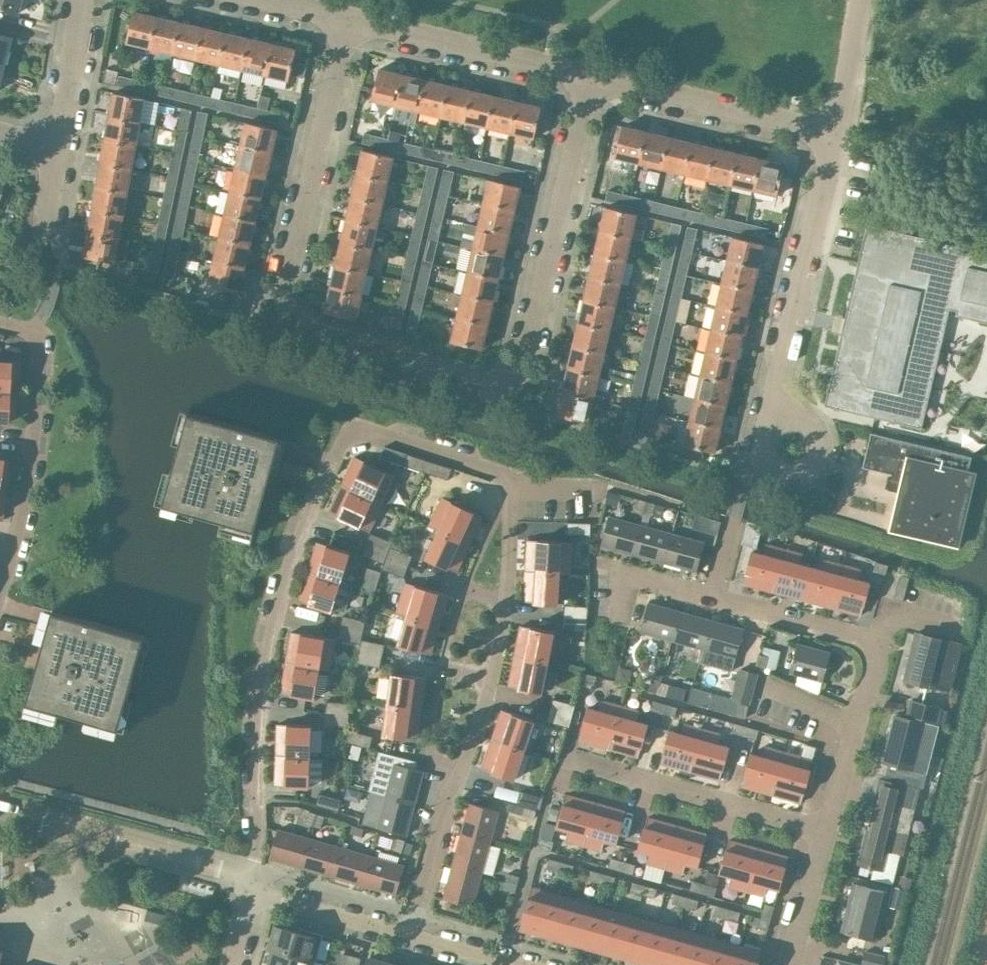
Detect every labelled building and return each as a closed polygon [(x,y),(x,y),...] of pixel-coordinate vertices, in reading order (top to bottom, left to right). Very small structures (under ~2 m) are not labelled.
[(20,0),(0,0),(0,8),(17,12),(20,0)] [(151,47),(158,17),(134,11),(127,41),(151,47)] [(174,53),(181,22),(158,17),(151,47),(174,53)] [(198,58),(205,28),(181,22),(174,53),(198,58)] [(220,63),(227,33),(205,28),(198,58),(220,63)] [(244,69),(251,39),(227,33),(220,63),(244,69)] [(0,34),(0,63),(4,64),(11,37),(0,34)] [(266,74),(273,44),(251,39),(244,69),(266,74)] [(296,49),(273,44),(266,74),(289,80),(296,49)] [(396,105),(404,74),(379,68),(372,100),(396,105)] [(420,111),(427,80),(404,74),(396,105),(420,111)] [(140,91),(143,80),(119,75),(117,85),(140,91)] [(166,97),(168,86),(143,80),(140,91),(166,97)] [(443,116),(450,85),(427,80),(420,111),(443,116)] [(465,121),(472,90),(450,85),(443,116),(465,121)] [(189,102),(192,92),(168,86),(166,97),(189,102)] [(487,127),(495,96),(472,90),(465,121),(487,127)] [(141,121),(145,99),(145,97),(114,92),(109,116),(141,121)] [(212,107),(214,97),(192,92),(189,102),(212,107)] [(510,132),(518,101),(495,96),(487,127),(510,132)] [(235,113),(237,103),(214,97),(212,107),(235,113)] [(541,107),(518,101),(510,132),(534,138),(541,107)] [(257,118),(260,108),(237,103),(235,113),(257,118)] [(187,135),(192,110),(182,108),(178,129),(183,130),(182,134),(187,135)] [(281,113),(260,108),(257,118),(278,123),(281,113)] [(204,136),(208,113),(198,111),(194,134),(204,136)] [(137,144),(141,121),(109,116),(105,139),(137,144)] [(272,151),(278,129),(247,121),(242,144),(272,151)] [(640,162),(647,132),(624,127),(617,157),(640,162)] [(183,156),(187,135),(182,134),(183,130),(178,129),(173,154),(183,156)] [(664,168),(671,138),(647,132),(640,162),(664,168)] [(387,148),(390,138),(365,133),(362,143),(387,148)] [(199,159),(204,136),(194,134),(189,157),(199,159)] [(410,154),(412,144),(390,138),(387,148),(410,154)] [(686,173),(693,143),(671,138),(664,168),(686,173)] [(132,170),(137,144),(105,139),(100,164),(132,170)] [(708,179),(715,148),(693,143),(686,173),(708,179)] [(266,177),(272,151),(242,144),(236,169),(266,177)] [(435,160),(437,150),(412,144),(410,154),(435,160)] [(731,184),(738,154),(715,148),(708,179),(731,184)] [(389,179),(394,157),(394,156),(364,149),(358,172),(389,179)] [(456,165),(458,155),(437,150),(435,160),(456,165)] [(178,179),(183,156),(173,154),(168,177),(178,179)] [(755,190),(762,159),(738,154),(731,184),(755,190)] [(481,165),(482,160),(458,155),(456,165),(476,169),(477,165),(481,165)] [(194,182),(199,159),(189,157),(184,180),(194,182)] [(785,165),(762,159),(755,190),(778,195),(785,165)] [(502,176),(505,166),(482,160),(481,165),(477,165),(476,169),(502,176)] [(128,192),(132,170),(100,164),(96,187),(128,192)] [(438,168),(428,165),(423,186),(434,188),(438,168)] [(526,171),(505,166),(502,176),(524,181),(526,171)] [(261,200),(266,177),(236,169),(230,193),(261,200)] [(450,192),(455,171),(444,169),(439,189),(450,192)] [(383,202),(389,179),(358,172),(353,195),(383,202)] [(173,202),(178,179),(168,177),(163,200),(173,202)] [(521,186),(490,179),(485,202),(515,209),(521,186)] [(189,206),(194,182),(184,180),(179,203),(189,206)] [(428,212),(434,188),(423,186),(418,209),(428,212)] [(124,214),(128,192),(96,187),(93,208),(124,214)] [(444,216),(450,192),(439,189),(434,213),(444,216)] [(630,206),(632,196),(608,190),(606,200),(630,206)] [(256,222),(261,200),(230,193),(225,215),(256,222)] [(378,226),(383,202),(353,195),(347,219),(378,226)] [(655,212),(658,202),(632,196),(630,206),(655,212)] [(168,225),(173,202),(163,200),(158,223),(168,225)] [(510,234),(515,209),(485,202),(479,227),(510,234)] [(682,207),(658,202),(655,212),(680,217),(682,207)] [(184,229),(189,206),(179,203),(174,227),(184,229)] [(633,238),(638,214),(607,207),(602,230),(633,238)] [(700,222),(703,212),(682,207),(680,217),(700,222)] [(120,237),(124,214),(93,208),(88,231),(120,237)] [(422,236),(428,212),(418,209),(412,234),(422,236)] [(723,228),(726,218),(703,212),(700,222),(723,228)] [(439,240),(444,216),(434,213),(428,238),(439,240)] [(250,246),(256,222),(225,215),(219,239),(250,246)] [(747,233),(749,223),(726,218),(723,228),(747,233)] [(373,248),(378,226),(347,219),(342,241),(373,248)] [(677,246),(682,225),(672,222),(666,247),(671,248),(672,245),(677,246)] [(163,248),(168,225),(158,223),(153,246),(163,248)] [(771,228),(749,223),(747,233),(769,238),(771,228)] [(825,406),(922,428),(935,371),(949,310),(950,309),(957,310),(956,315),(986,323),(986,252),(867,224),(825,406)] [(697,228),(687,226),(682,249),(692,251),(697,228)] [(179,252),(184,229),(174,227),(169,250),(179,252)] [(504,257),(510,234),(479,227),(474,249),(504,257)] [(627,261),(633,238),(602,230),(596,254),(627,261)] [(130,239),(120,237),(88,231),(84,255),(126,262),(130,239)] [(418,257),(422,236),(412,234),(407,254),(418,257)] [(758,270),(764,244),(734,237),(728,263),(758,270)] [(433,265),(439,240),(428,238),(423,259),(428,261),(428,264),(433,265)] [(245,270),(250,246),(219,239),(214,262),(245,270)] [(367,272),(373,248),(342,241),(337,265),(367,272)] [(671,270),(677,246),(672,245),(671,248),(666,247),(661,268),(671,270)] [(159,272),(163,248),(153,246),(148,270),(159,272)] [(499,280),(504,257),(474,249),(468,273),(499,280)] [(687,274),(692,251),(682,249),(676,272),(687,274)] [(175,275),(179,252),(169,250),(164,273),(175,275)] [(412,281),(418,257),(407,254),(402,279),(412,281)] [(621,284),(627,261),(596,254),(591,276),(621,284)] [(428,285),(433,265),(428,264),(428,261),(423,259),(418,282),(428,285)] [(239,291),(245,270),(214,262),(209,284),(203,282),(199,296),(223,302),(227,288),(239,291)] [(752,293),(758,270),(728,263),(723,287),(752,293)] [(362,295),(367,272),(337,265),(331,288),(362,295)] [(666,292),(671,270),(661,268),(655,293),(660,294),(661,291),(666,292)] [(681,297),(687,274),(676,272),(671,295),(681,297)] [(493,305),(499,280),(468,273),(462,298),(493,305)] [(616,307),(621,284),(591,276),(585,299),(616,307)] [(407,304),(412,281),(402,279),(396,302),(407,304)] [(423,309),(428,285),(418,282),(412,306),(423,309)] [(747,316),(752,293),(723,287),(718,310),(747,316)] [(356,319),(362,295),(331,288),(326,311),(356,319)] [(660,317),(666,292),(661,291),(660,294),(655,293),(650,314),(660,317)] [(676,320),(681,297),(671,295),(666,318),(676,320)] [(488,328),(493,305),(462,298),(457,320),(488,328)] [(616,307),(585,299),(580,323),(611,330),(616,307)] [(401,329),(407,304),(396,302),(391,327),(401,329)] [(417,333),(423,309),(412,306),(406,330),(417,333)] [(741,340),(747,316),(718,310),(712,333),(741,340)] [(655,339),(660,317),(650,314),(644,340),(649,341),(650,338),(655,339)] [(671,343),(676,320),(666,318),(661,341),(671,343)] [(483,349),(488,328),(457,320),(452,342),(483,349)] [(605,354),(611,330),(580,323),(574,347),(605,354)] [(736,363),(741,340),(712,333),(707,356),(736,363)] [(650,361),(655,339),(650,338),(649,341),(644,340),(640,359),(650,361)] [(665,370),(671,343),(661,341),(655,364),(661,365),(660,369),(665,370)] [(600,377),(605,354),(574,347),(569,369),(600,377)] [(731,383),(736,363),(707,356),(702,377),(731,383)] [(644,386),(650,361),(640,359),(634,384),(644,386)] [(17,392),(19,362),(19,361),(0,360),(0,391),(17,392)] [(660,391),(665,370),(660,369),(661,365),(655,364),(650,389),(660,391)] [(594,399),(600,377),(569,369),(563,391),(594,399)] [(726,407),(731,383),(702,377),(697,400),(726,407)] [(639,409),(644,386),(634,384),(629,407),(639,409)] [(654,416),(660,391),(650,389),(645,410),(650,411),(649,415),(654,416)] [(17,392),(0,391),(0,422),(16,423),(16,422),(15,422),(17,393),(17,392)] [(589,422),(594,399),(563,391),(558,415),(589,422)] [(721,428),(726,407),(697,400),(692,421),(721,428)] [(633,432),(639,409),(629,407),(623,430),(633,432)] [(267,485),(271,470),(278,472),(286,445),(287,440),(182,410),(172,443),(179,445),(161,511),(194,520),(196,513),(222,521),(218,535),(251,544),(267,485)] [(650,436),(654,416),(649,415),(650,411),(645,410),(640,434),(650,436)] [(715,452),(721,428),(692,421),(686,445),(715,452)] [(426,472),(430,461),(407,453),(404,465),(426,472)] [(342,484),(382,503),(395,476),(395,475),(355,456),(355,457),(343,484),(342,484)] [(6,490),(11,461),(11,460),(0,458),(0,489),(6,490)] [(449,480),(452,469),(453,468),(430,461),(426,472),(449,480)] [(369,530),(382,503),(342,484),(342,485),(330,512),(329,512),(369,531),(370,530),(369,530)] [(608,491),(605,502),(619,506),(622,495),(608,491)] [(483,516),(443,497),(442,498),(430,525),(439,529),(470,544),(470,543),(482,516),(483,516)] [(633,553),(641,525),(609,516),(601,545),(633,553)] [(591,523),(584,523),(567,522),(567,534),(591,535),(591,523)] [(667,563),(674,534),(641,525),(633,553),(667,563)] [(470,544),(439,529),(426,557),(457,572),(457,571),(469,544),(470,544)] [(371,532),(366,543),(389,552),(391,547),(393,541),(371,532)] [(705,542),(674,534),(667,563),(697,571),(705,542)] [(526,570),(560,572),(570,573),(572,543),(572,542),(528,539),(528,540),(526,570)] [(309,571),(341,581),(350,552),(318,542),(318,543),(309,571)] [(384,563),(386,558),(389,552),(366,543),(362,555),(384,563)] [(773,591),(784,549),(767,544),(764,554),(753,551),(752,550),(744,583),(744,584),(744,583),(773,591)] [(413,555),(391,547),(389,552),(386,558),(409,566),(413,555)] [(802,599),(811,566),(799,563),(802,554),(785,549),(784,549),(773,591),(802,599)] [(404,577),(409,566),(386,558),(384,563),(382,569),(404,577)] [(832,607),(843,564),(843,565),(826,560),(823,570),(812,567),(812,566),(811,566),(802,599),(803,599),(832,607),(831,607),(832,607)] [(873,571),(885,574),(888,565),(876,561),(873,571)] [(844,565),(843,564),(832,607),(861,615),(860,615),(861,615),(870,582),(869,582),(858,579),(861,570),(844,565)] [(558,602),(560,572),(526,570),(526,571),(524,600),(524,601),(558,603),(558,602)] [(341,582),(341,581),(309,571),(308,572),(309,572),(300,600),(299,600),(299,601),(332,611),(332,610),(341,582)] [(909,577),(900,575),(897,587),(906,589),(909,577)] [(397,612),(407,615),(439,624),(448,595),(406,582),(406,583),(397,612)] [(903,601),(906,589),(897,587),(894,599),(903,601)] [(674,640),(682,612),(648,602),(640,631),(674,640)] [(587,618),(588,606),(564,605),(563,616),(587,618)] [(151,638),(144,636),(45,609),(44,615),(36,641),(43,643),(42,646),(36,670),(22,717),(55,726),(59,712),(86,719),(84,726),(117,735),(119,728),(125,730),(135,697),(128,696),(135,669),(142,671),(151,638)] [(706,649),(714,621),(682,612),(674,640),(706,649)] [(343,615),(340,627),(364,632),(367,621),(343,615)] [(439,625),(439,624),(407,615),(398,643),(398,644),(431,654),(431,653),(439,625)] [(587,630),(587,618),(563,616),(563,628),(587,630)] [(744,629),(714,621),(706,649),(736,657),(744,629)] [(515,655),(515,656),(548,662),(554,633),(554,632),(521,625),(521,626),(515,655)] [(361,644),(362,640),(364,632),(340,627),(338,638),(360,644),(361,644)] [(287,662),(320,668),(330,669),(335,640),(335,639),(292,631),(292,632),(287,661),(287,662)] [(911,654),(904,679),(911,681),(912,685),(921,687),(924,684),(947,690),(959,643),(916,633),(912,646),(918,648),(917,652),(915,652),(911,654)] [(385,644),(362,640),(361,644),(360,644),(359,651),(382,656),(385,644)] [(823,681),(831,653),(798,643),(790,672),(823,681)] [(380,668),(382,656),(359,651),(356,663),(380,668)] [(548,663),(548,662),(515,656),(509,685),(509,686),(542,693),(543,692),(542,692),(548,663)] [(315,697),(320,668),(287,662),(286,662),(287,662),(282,691),(281,691),(281,692),(315,698),(315,697)] [(758,674),(740,669),(732,698),(749,703),(758,674)] [(387,703),(387,704),(421,708),(425,678),(426,678),(392,673),(392,674),(388,703),(387,703)] [(594,685),(596,676),(584,673),(581,682),(594,685)] [(670,683),(667,692),(683,698),(687,689),(670,683)] [(687,700),(711,706),(714,692),(691,687),(687,700)] [(573,716),(576,705),(553,698),(550,709),(573,716)] [(325,700),(325,711),(349,712),(349,700),(325,700)] [(663,713),(665,704),(653,700),(651,709),(663,713)] [(937,722),(941,708),(911,700),(908,714),(937,722)] [(609,748),(621,706),(620,705),(620,706),(602,701),(599,711),(589,708),(589,707),(588,707),(579,740),(580,740),(608,748),(609,748)] [(745,718),(749,705),(740,703),(736,715),(745,718)] [(421,709),(421,708),(387,704),(388,704),(384,733),(383,733),(383,734),(417,739),(417,738),(421,709)] [(675,716),(677,707),(665,704),(663,713),(675,716)] [(621,706),(609,748),(638,756),(639,756),(648,724),(647,723),(647,724),(636,721),(639,711),(621,706)] [(493,738),(493,739),(525,750),(525,749),(534,721),(535,721),(535,720),(502,709),(502,710),(493,738)] [(570,727),(573,716),(550,709),(546,721),(570,727)] [(348,724),(349,712),(325,711),(324,723),(348,724)] [(895,715),(884,762),(913,769),(917,753),(930,756),(938,726),(895,715)] [(690,771),(702,728),(684,723),(681,733),(670,730),(671,730),(670,730),(661,763),(690,771)] [(744,736),(747,726),(735,723),(732,732),(744,736)] [(277,754),(277,755),(311,756),(311,755),(310,755),(312,726),(312,725),(278,724),(277,754)] [(756,739),(759,731),(759,730),(747,726),(744,736),(756,739)] [(348,727),(348,739),(370,746),(373,735),(348,727)] [(703,728),(702,728),(690,771),(691,771),(719,779),(720,779),(729,746),(728,746),(718,743),(721,734),(703,729),(703,728)] [(525,750),(493,739),(492,739),(493,739),(483,767),(483,768),(515,779),(515,778),(525,750)] [(772,794),(784,751),(783,751),(765,746),(763,756),(752,753),(751,753),(742,786),(743,786),(771,794),(772,794)] [(415,804),(424,771),(414,769),(417,761),(379,751),(369,790),(387,795),(415,804)] [(802,802),(811,769),(809,769),(799,766),(802,756),(784,751),(772,794),(801,802),(802,802)] [(311,756),(277,755),(276,785),(275,785),(309,787),(309,786),(310,756),(311,756)] [(879,779),(868,825),(858,863),(882,869),(887,851),(904,855),(920,789),(879,779)] [(517,803),(540,809),(543,797),(520,791),(517,803)] [(342,800),(319,793),(316,804),(339,811),(342,800)] [(584,845),(596,803),(595,803),(567,795),(566,794),(557,827),(568,830),(565,840),(583,845),(584,845)] [(406,836),(415,804),(387,795),(378,828),(406,836)] [(507,810),(534,818),(537,810),(510,802),(507,810)] [(490,842),(499,810),(470,803),(461,835),(490,842)] [(616,844),(625,811),(596,803),(584,845),(602,850),(605,840),(615,843),(616,844)] [(314,825),(317,814),(309,812),(306,823),(314,825)] [(325,816),(317,814),(314,825),(321,828),(325,816)] [(665,868),(677,825),(677,826),(648,818),(648,817),(647,817),(638,850),(639,850),(650,853),(647,863),(665,868)] [(364,828),(358,826),(353,825),(350,832),(362,836),(364,828)] [(698,867),(707,834),(706,834),(677,826),(677,825),(665,868),(666,868),(684,873),(686,863),(697,866),(698,867)] [(299,866),(307,838),(278,829),(270,858),(299,866)] [(480,879),(490,842),(461,835),(452,871),(480,879)] [(333,876),(341,848),(307,838),(299,866),(333,876)] [(539,847),(551,851),(554,841),(541,838),(539,847)] [(398,839),(394,850),(402,853),(406,841),(398,839)] [(746,891),(759,848),(758,848),(730,840),(729,840),(720,873),(731,876),(728,886),(746,891)] [(365,885),(373,857),(341,848),(333,876),(365,885)] [(759,848),(746,891),(747,891),(765,896),(768,886),(778,889),(779,890),(788,857),(788,856),(787,857),(759,849),(759,848)] [(396,894),(405,866),(373,857),(365,885),(396,894)] [(621,870),(623,861),(611,857),(609,867),(621,870)] [(559,871),(562,862),(549,858),(547,867),(559,871)] [(635,864),(623,861),(621,870),(633,873),(635,864)] [(571,874),(574,865),(562,862),(559,871),(571,874)] [(601,883),(603,873),(591,870),(589,879),(601,883)] [(473,906),(480,879),(452,871),(444,898),(473,906)] [(517,884),(520,876),(508,873),(506,881),(517,884)] [(613,886),(615,877),(603,873),(601,883),(613,886)] [(702,893),(705,884),(693,880),(690,889),(702,893)] [(515,892),(517,884),(506,881),(504,889),(515,892)] [(642,894),(645,885),(633,881),(630,891),(642,894)] [(876,940),(888,892),(854,883),(842,932),(876,940)] [(717,887),(705,884),(702,893),(714,896),(717,887)] [(654,898),(657,888),(645,885),(642,894),(654,898)] [(541,935),(553,893),(531,887),(519,929),(541,935)] [(562,941),(574,899),(553,893),(541,935),(562,941)] [(684,906),(687,897),(674,893),(672,902),(684,906)] [(8,894),(0,898),(0,906),(2,910),(13,905),(8,894)] [(696,909),(699,900),(687,897),(684,906),(696,909)] [(583,947),(594,905),(574,899),(562,941),(583,947)] [(771,918),(775,906),(765,903),(762,915),(771,918)] [(603,953),(615,910),(594,905),(583,947),(603,953)] [(726,917),(728,908),(716,905),(713,914),(726,917)] [(738,921),(740,912),(728,908),(726,917),(738,921)] [(168,915),(148,910),(145,920),(165,926),(168,915)] [(624,959),(636,916),(615,910),(603,953),(624,959)] [(768,930),(771,918),(762,915),(759,927),(768,930)] [(645,964),(657,922),(636,916),(624,959),(645,964)] [(678,928),(657,922),(645,964),(647,964),(667,964),(678,928)] [(315,960),(322,935),(301,929),(300,932),(276,925),(270,947),(274,949),(313,959),(315,960)] [(699,934),(678,928),(667,964),(690,964),(699,934)] [(719,939),(699,934),(690,964),(712,964),(719,939)] [(740,945),(719,939),(712,964),(735,964),(740,945)] [(762,951),(740,945),(735,964),(758,964),(762,951)] [(313,959),(274,949),(269,964),(311,964),(313,959)] [(864,950),(860,964),(883,964),(886,956),(864,950)] [(361,958),(347,954),(344,964),(359,964),(361,958)]
